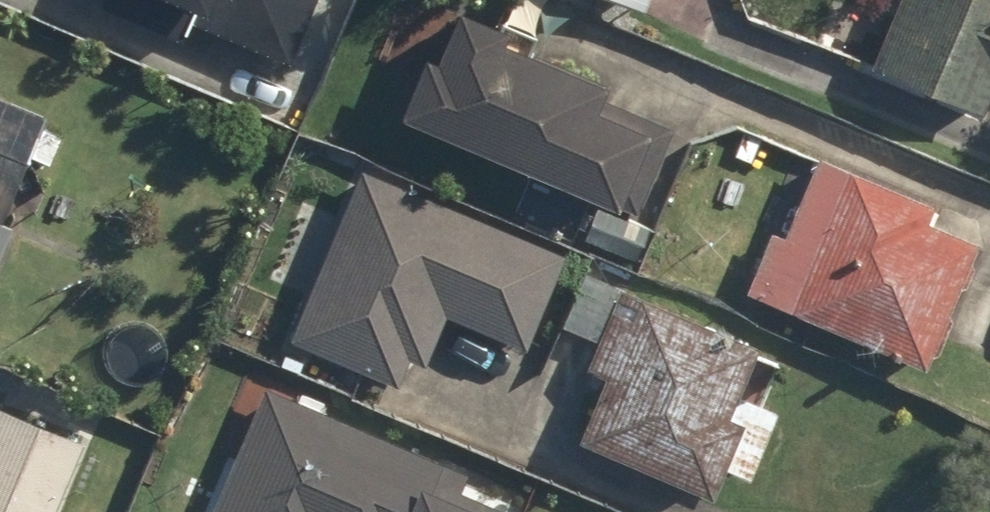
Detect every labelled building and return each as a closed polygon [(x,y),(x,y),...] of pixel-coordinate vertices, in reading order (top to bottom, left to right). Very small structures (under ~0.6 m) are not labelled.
[(109,2),(193,37),(201,18),(298,57),(322,0),(110,0),(109,2)] [(652,12),(657,0),(624,0),(652,12)] [(880,63),(989,108),(989,0),(906,0),(880,63)] [(438,51),(413,110),(632,203),(651,158),(666,164),(682,126),(612,97),(619,80),(518,37),(524,25),(471,3),(449,56),(438,51)] [(2,268),(20,224),(12,220),(57,114),(0,90),(0,273),(2,268)] [(943,204),(825,155),(792,234),(781,230),(756,290),(934,365),(988,237),(938,216),(943,204)] [(574,252),(369,166),(297,339),(405,384),(415,358),(435,367),(458,312),(535,344),(574,252)] [(614,375),(588,437),(724,494),(736,466),(759,475),(787,409),(748,393),(770,342),(628,283),(593,366),(614,375)] [(271,383),(215,511),(515,511),(516,510),(466,489),(474,471),(271,383)] [(3,402),(0,409),(0,511),(63,511),(93,440),(3,402)]
